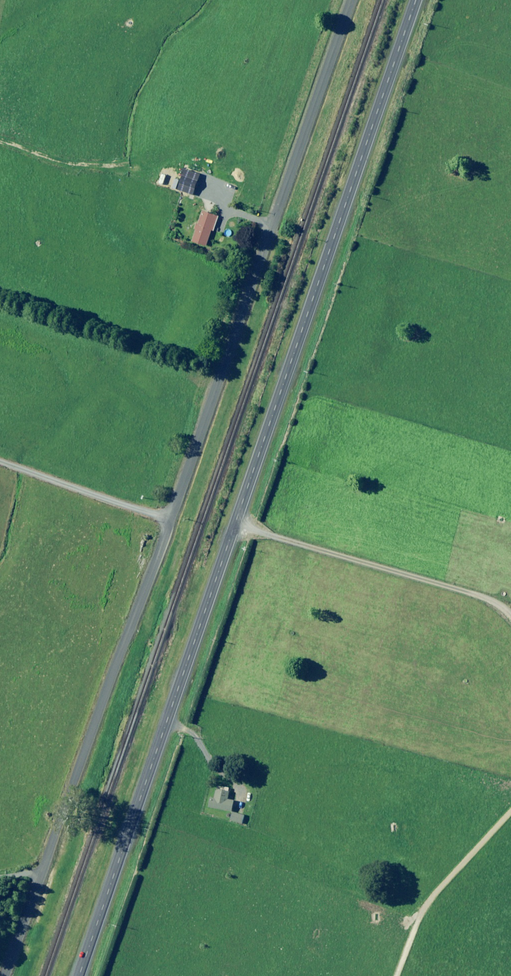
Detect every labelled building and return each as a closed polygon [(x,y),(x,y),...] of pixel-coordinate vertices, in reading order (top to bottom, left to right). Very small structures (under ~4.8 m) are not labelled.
[(197,189),(187,185),(184,193),(194,197),(197,189)] [(219,216),(202,211),(192,241),(206,246),(212,230),(214,231),(219,216)] [(217,784),(215,796),(210,795),(207,806),(231,811),(234,800),(227,799),(229,787),(217,784)] [(245,815),(233,812),(230,820),(242,824),(245,815)]
